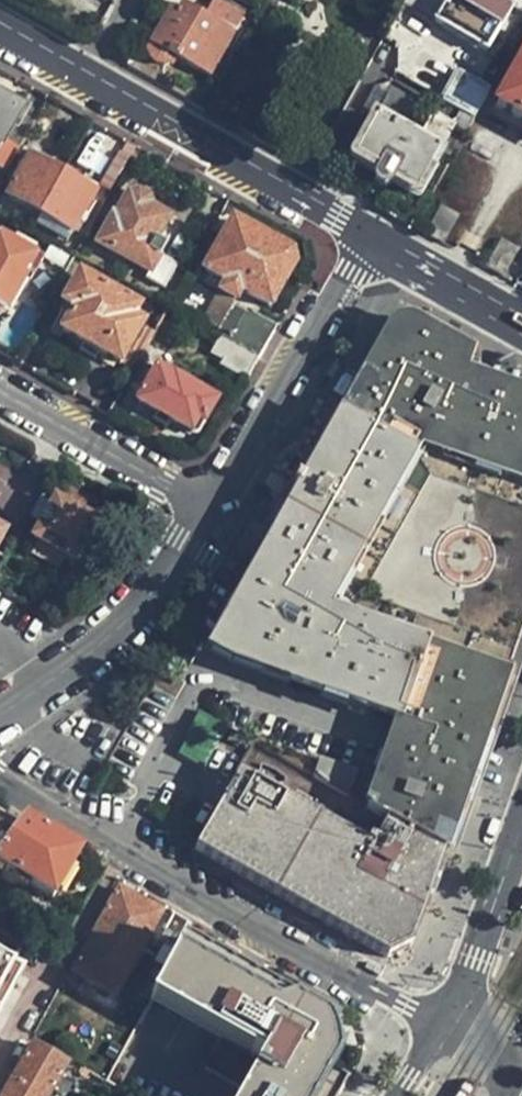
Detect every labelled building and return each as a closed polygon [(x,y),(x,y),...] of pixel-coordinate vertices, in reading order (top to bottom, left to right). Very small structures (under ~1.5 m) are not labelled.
[(246,15),(222,0),(213,0),(205,14),(186,3),(180,12),(174,9),(150,49),(156,52),(158,58),(166,63),(171,61),(175,64),(179,55),(213,74),(246,15)] [(449,1),(437,21),(490,50),(516,0),(447,0),(449,1)] [(499,104),(521,117),(521,62),(499,104)] [(456,90),(449,102),(475,116),(487,93),(468,82),(462,93),(456,90)] [(419,191),(455,126),(436,115),(422,140),(399,127),(413,102),(393,92),(357,157),(380,169),(377,172),(376,173),(375,176),(375,179),(376,181),(377,184),(379,187),(383,188),(386,188),(393,185),(395,181),(395,178),(419,191)] [(20,109),(0,98),(0,144),(20,109)] [(38,214),(67,163),(55,156),(52,163),(32,151),(6,196),(38,214)] [(80,170),(67,163),(38,214),(73,233),(80,221),(85,222),(97,202),(92,198),(98,188),(77,177),(80,170)] [(155,239),(168,218),(126,195),(101,241),(150,270),(146,277),(164,287),(177,264),(160,255),(165,245),(155,239)] [(442,206),(426,234),(444,244),(459,215),(442,206)] [(291,251),(235,219),(207,268),(228,281),(221,290),(235,299),(241,289),(271,306),(295,264),(291,251)] [(27,251),(31,244),(7,231),(3,238),(0,237),(0,318),(16,290),(22,294),(42,260),(27,251)] [(513,283),(521,266),(521,250),(511,243),(495,273),(513,283)] [(137,310),(103,290),(106,284),(90,274),(85,281),(78,276),(48,328),(61,335),(63,331),(101,353),(121,365),(143,324),(132,318),(137,310)] [(243,332),(235,344),(258,357),(276,326),(251,311),(240,330),(243,332)] [(365,806),(387,819),(442,852),(481,744),(521,628),(521,402),(481,383),(461,375),(468,355),(399,315),(213,646),(396,716),(365,806)] [(235,344),(233,342),(225,357),(250,373),(258,357),(235,344)] [(203,424),(216,401),(169,376),(173,368),(172,364),(170,362),(165,361),(161,363),(138,402),(158,414),(154,419),(160,423),(166,427),(171,420),(191,433),(198,421),(203,424)] [(91,522),(74,512),(81,499),(61,488),(32,538),(71,561),(73,558),(78,560),(84,552),(77,547),(91,522)] [(14,544),(2,537),(9,526),(0,521),(0,569),(14,544)] [(326,761),(316,778),(346,796),(360,773),(326,761)] [(442,852),(387,819),(371,848),(241,772),(195,851),(383,960),(408,948),(421,912),(442,852)] [(79,855),(51,838),(22,820),(11,833),(0,849),(0,866),(51,897),(79,855)] [(11,833),(0,826),(0,849),(11,833)] [(118,891),(95,932),(137,955),(159,915),(139,903),(118,891)] [(179,942),(188,923),(171,913),(155,942),(174,952),(179,942)] [(137,955),(95,932),(72,971),(113,995),(137,955)] [(269,995),(179,942),(174,952),(147,1003),(213,1041),(197,1068),(234,1092),(240,1095),(325,1095),(240,1048),(269,995)] [(17,975),(0,964),(0,1007),(17,975)] [(269,995),(240,1048),(325,1095),(336,1095),(346,1077),(324,1063),(327,1059),(325,1047),(324,1039),(315,1035),(322,1026),(269,995)] [(65,1066),(30,1047),(3,1095),(47,1095),(65,1066)]
